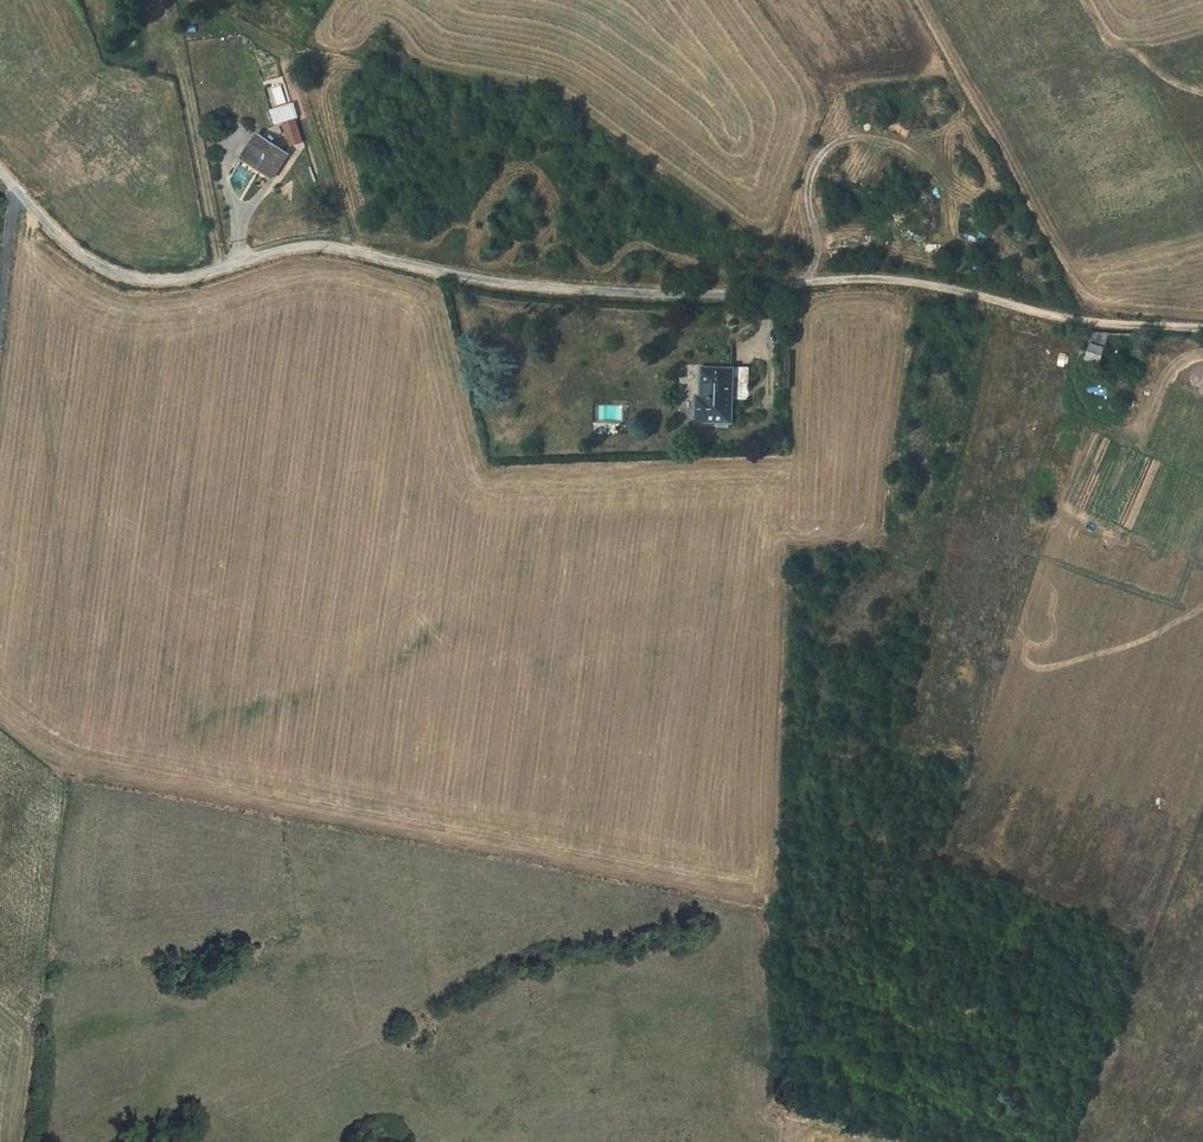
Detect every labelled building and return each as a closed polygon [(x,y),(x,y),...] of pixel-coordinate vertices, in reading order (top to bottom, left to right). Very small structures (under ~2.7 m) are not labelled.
[(302,142),(296,121),(284,124),(291,145),(302,142)] [(288,155),(257,135),(243,157),(263,170),(262,172),(272,179),(288,155)] [(1089,342),(1101,346),(1104,334),(1092,331),(1089,342)] [(1083,359),(1097,362),(1101,346),(1089,342),(1088,342),(1083,359)] [(731,370),(703,368),(702,398),(697,397),(696,420),(717,421),(729,422),(730,422),(731,399),(748,400),(749,367),(731,366),(731,370)]
